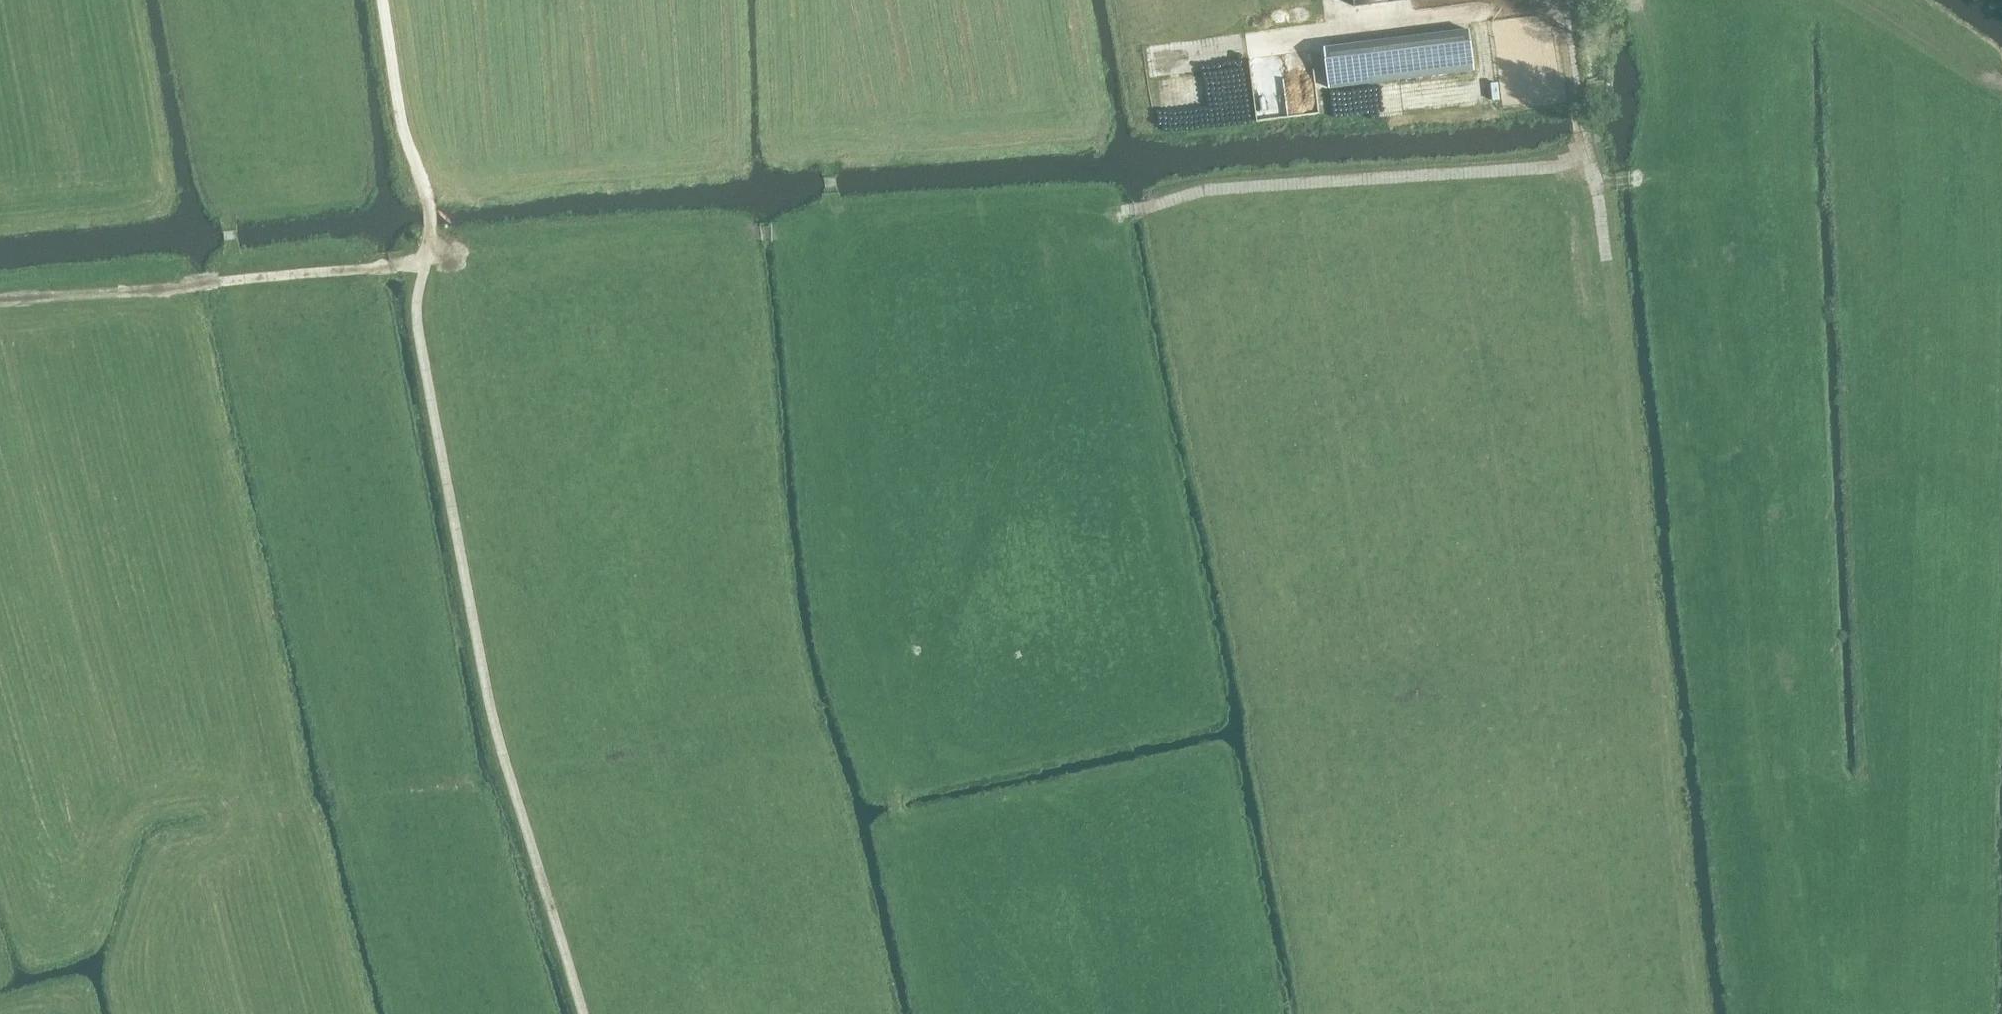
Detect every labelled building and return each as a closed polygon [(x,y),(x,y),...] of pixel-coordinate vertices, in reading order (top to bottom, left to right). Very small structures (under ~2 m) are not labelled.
[(1470,30),(1326,48),(1331,88),(1475,71),(1470,30)]
